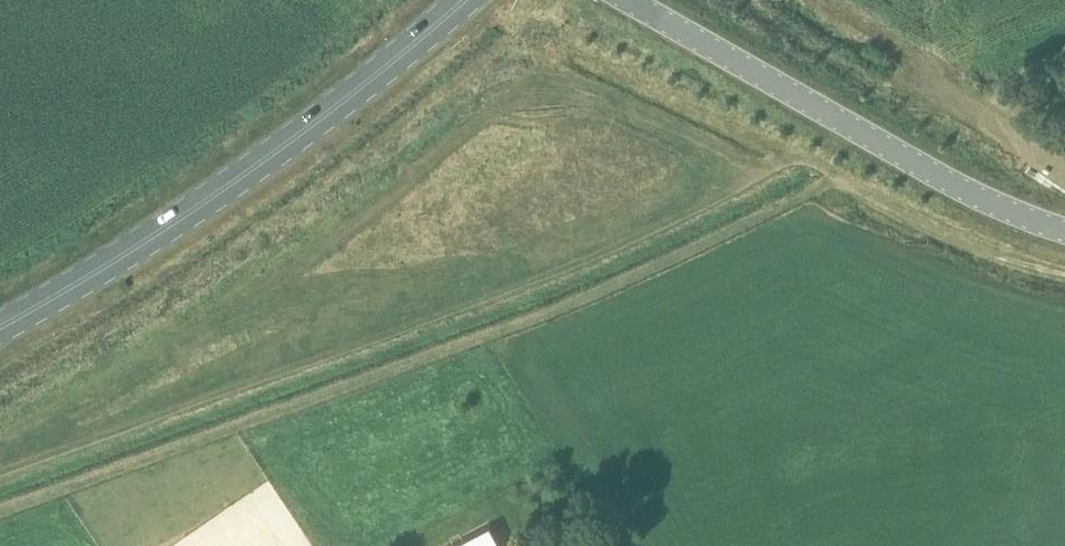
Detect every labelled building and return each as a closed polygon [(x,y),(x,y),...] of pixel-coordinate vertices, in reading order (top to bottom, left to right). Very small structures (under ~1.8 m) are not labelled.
[(468,545),(497,545),(490,534),(468,545)]
